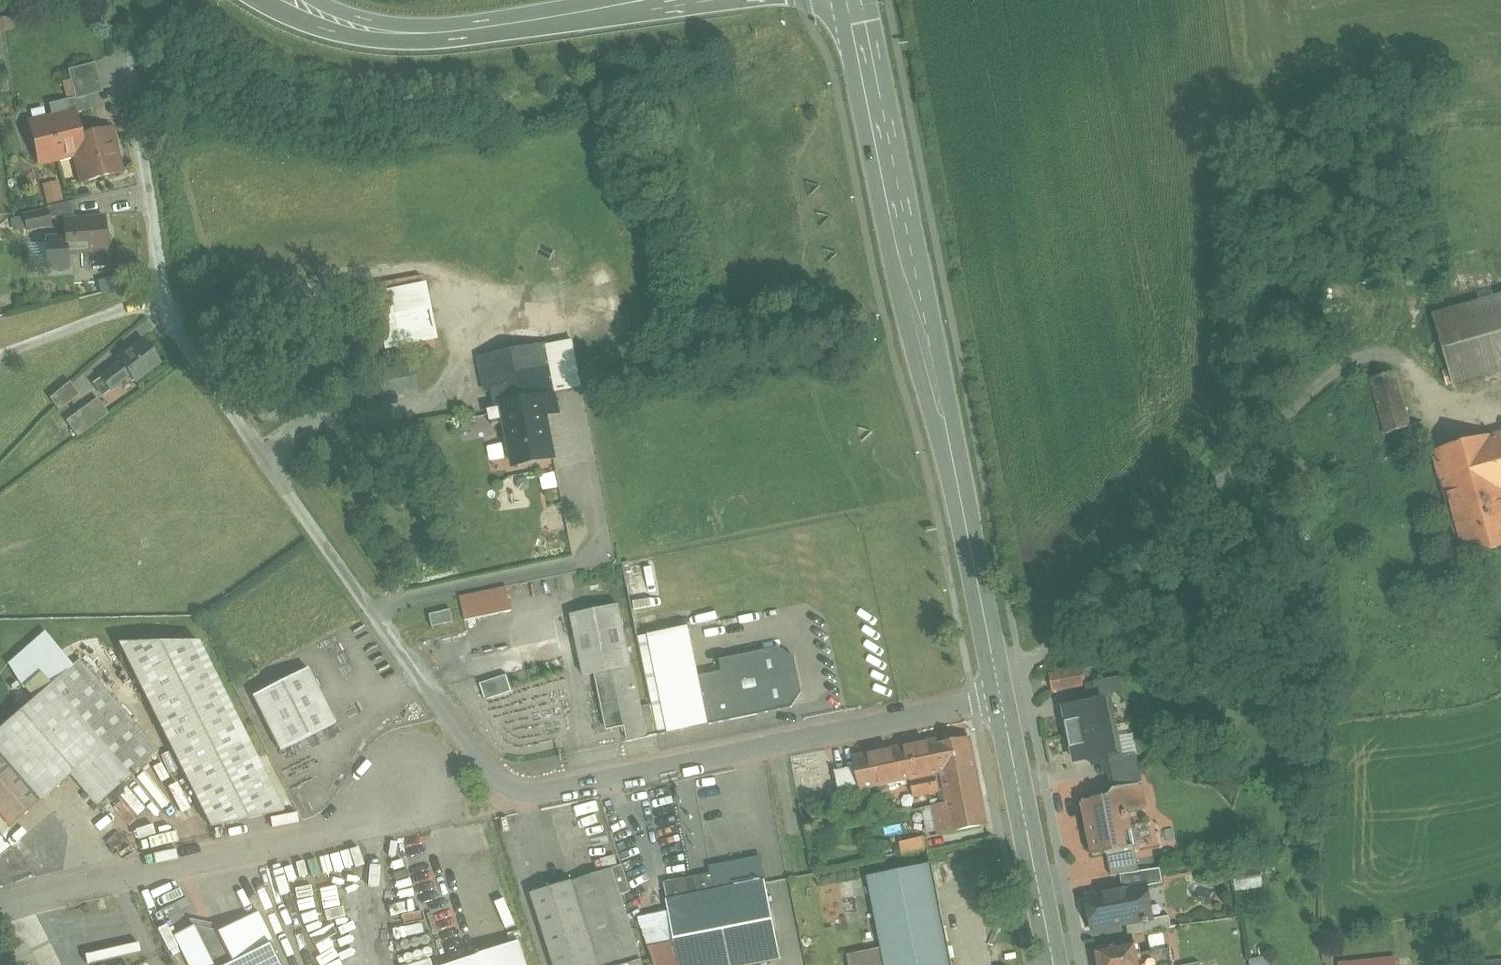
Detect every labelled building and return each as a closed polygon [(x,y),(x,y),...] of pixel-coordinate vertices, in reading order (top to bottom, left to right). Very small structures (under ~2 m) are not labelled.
[(96,63),(70,70),(77,97),(50,104),(53,117),(75,112),(75,113),(93,109),(90,95),(103,91),(96,63)] [(112,128),(81,136),(75,113),(75,112),(53,117),(31,123),(41,163),(76,154),(83,182),(123,172),(112,128)] [(61,181),(46,183),(48,202),(64,200),(61,181)] [(74,200),(46,206),(47,210),(49,210),(50,217),(75,215),(74,200)] [(47,210),(24,216),(27,229),(52,224),(50,217),(49,210),(47,210)] [(106,218),(64,220),(65,238),(46,239),(48,268),(68,267),(67,252),(108,250),(106,218)] [(410,280),(371,287),(385,358),(424,350),(410,280)] [(1460,297),(1463,308),(1500,297),(1500,285),(1460,297)] [(1435,316),(1455,383),(1500,370),(1500,297),(1463,308),(1435,316)] [(543,322),(476,335),(491,408),(557,395),(543,322)] [(145,340),(118,360),(120,362),(130,375),(135,382),(161,362),(145,340)] [(120,362),(101,377),(101,378),(110,390),(130,375),(120,362)] [(1398,370),(1375,379),(1395,430),(1419,421),(1398,370)] [(110,390),(101,378),(94,383),(104,395),(110,390)] [(70,381),(50,398),(60,410),(80,394),(70,381)] [(557,395),(491,408),(494,426),(508,423),(547,415),(561,412),(557,395)] [(99,398),(67,421),(79,437),(110,414),(99,398)] [(547,415),(508,423),(517,466),(556,458),(547,415)] [(1434,452),(1446,493),(1500,477),(1500,433),(1434,452)] [(1446,493),(1464,557),(1500,546),(1500,477),(1446,493)] [(466,619),(514,612),(511,588),(462,594),(466,619)] [(621,607),(573,617),(585,677),(597,675),(603,705),(617,702),(617,703),(622,702),(616,671),(633,667),(621,607)] [(452,611),(431,615),(433,626),(454,622),(452,611)] [(691,627),(650,635),(651,636),(652,636),(671,732),(669,732),(669,733),(710,725),(701,677),(691,627)] [(284,811),(199,641),(119,643),(211,827),(284,811)] [(780,647),(721,660),(724,672),(701,677),(710,725),(793,707),(802,692),(794,657),(780,647)] [(0,729),(0,751),(42,799),(72,773),(98,804),(130,775),(130,776),(158,751),(79,660),(0,729)] [(633,667),(616,671),(622,702),(617,703),(617,702),(603,705),(608,729),(626,726),(630,742),(648,738),(633,667)] [(308,668),(253,696),(281,751),(336,723),(308,668)] [(507,677),(482,685),(487,701),(513,692),(507,677)] [(1120,678),(1109,680),(1111,692),(1108,693),(1109,694),(1123,691),(1120,678)] [(1109,680),(1089,684),(1091,696),(1108,693),(1111,692),(1109,680)] [(1091,696),(1082,698),(1083,704),(1066,707),(1069,722),(1067,722),(1067,723),(1071,723),(1073,733),(1069,734),(1069,735),(1110,726),(1108,715),(1113,714),(1109,694),(1108,693),(1091,696)] [(1110,726),(1069,735),(1073,735),(1075,745),(1072,746),(1072,748),(1074,747),(1077,761),(1094,758),(1095,764),(1105,762),(1122,759),(1122,757),(1117,737),(1112,738),(1110,726)] [(938,741),(867,755),(869,764),(845,769),(850,793),(913,780),(944,774),(977,767),(971,736),(939,743),(938,741)] [(0,751),(0,813),(12,826),(42,799),(0,751)] [(1136,754),(1122,757),(1122,759),(1125,758),(1127,769),(1138,767),(1136,754)] [(1122,759),(1105,762),(1107,774),(1112,773),(1112,772),(1127,769),(1125,758),(1122,759)] [(977,767),(944,774),(947,792),(950,802),(982,796),(977,767)] [(1127,769),(1112,772),(1112,773),(1115,788),(1141,783),(1138,767),(1127,769)] [(845,769),(837,770),(842,795),(850,793),(845,769)] [(944,774),(913,780),(917,798),(947,792),(944,774)] [(1114,789),(1110,796),(1084,801),(1095,856),(1109,853),(1137,848),(1131,814),(1148,811),(1141,783),(1115,788),(1114,789)] [(982,796),(950,802),(952,817),(955,832),(988,825),(982,796)] [(950,802),(935,806),(938,820),(952,817),(950,802)] [(923,808),(911,811),(913,819),(925,816),(923,808)] [(952,817),(938,820),(941,835),(955,832),(952,817)] [(927,837),(901,843),(904,854),(930,849),(927,837)] [(1137,848),(1109,853),(1113,875),(1122,874),(1141,871),(1137,848)] [(869,876),(883,948),(887,964),(952,964),(932,864),(869,876)] [(624,865),(613,869),(621,896),(633,892),(624,865)] [(1141,871),(1122,874),(1124,889),(1149,885),(1149,886),(1163,884),(1161,868),(1141,871)] [(533,894),(556,964),(644,964),(621,896),(613,869),(533,894)] [(713,874),(665,883),(668,900),(716,891),(713,874)] [(668,900),(681,964),(756,964),(782,960),(767,881),(716,891),(668,900)] [(1124,889),(1088,896),(1095,930),(1128,924),(1155,919),(1155,918),(1155,916),(1149,917),(1143,888),(1149,887),(1149,886),(1149,885),(1124,889)] [(194,926),(175,935),(190,964),(225,964),(270,942),(271,943),(274,941),(259,911),(219,931),(194,926)] [(1155,919),(1128,924),(1130,933),(1172,927),(1170,916),(1155,918),(1155,919)] [(1099,947),(1102,964),(1141,964),(1139,958),(1136,940),(1099,947)] [(448,964),(529,964),(521,941),(448,964)] [(225,964),(282,964),(271,943),(270,942),(225,964)] [(849,955),(851,964),(887,964),(883,948),(849,955)] [(1159,954),(1161,964),(1177,964),(1175,952),(1159,954)] [(1139,958),(1141,964),(1161,964),(1159,954),(1139,958)]
